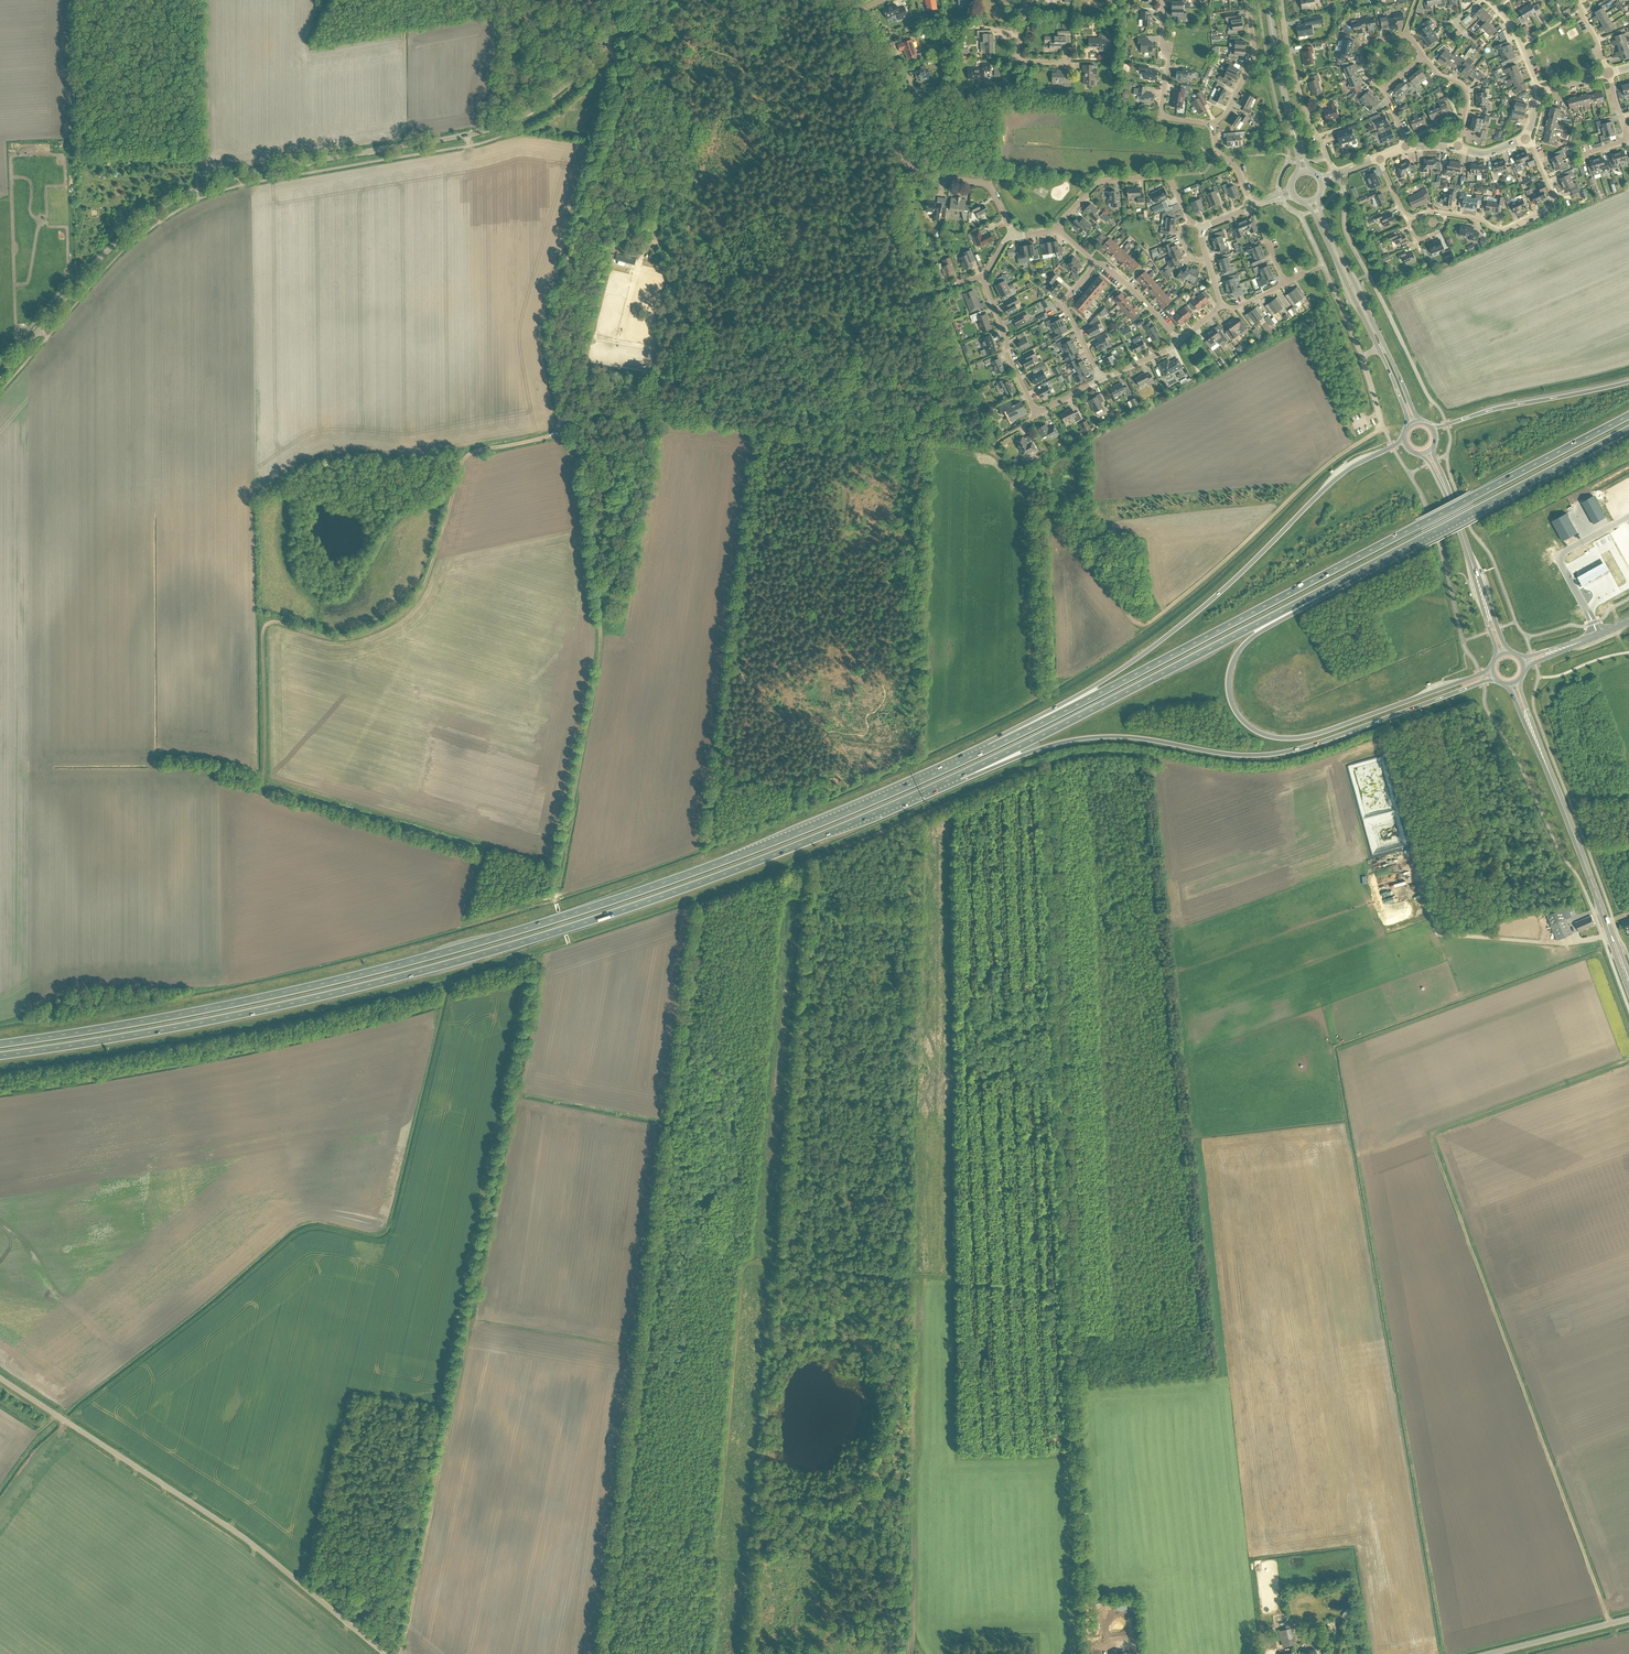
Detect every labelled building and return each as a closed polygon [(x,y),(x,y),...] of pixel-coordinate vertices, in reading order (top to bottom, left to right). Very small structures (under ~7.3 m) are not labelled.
[(937,9),(935,0),(925,0),(927,11),(937,9)] [(1171,9),(1183,9),(1183,5),(1186,5),(1186,0),(1179,0),(1179,2),(1171,2),(1171,9)] [(1302,9),(1307,8),(1307,9),(1315,7),(1314,0),(1300,0),(1302,9)] [(1434,0),(1427,0),(1427,2),(1424,2),(1426,10),(1432,9),(1431,6),(1435,5),(1434,0)] [(1531,3),(1525,7),(1530,16),(1535,13),(1537,16),(1539,15),(1543,21),(1546,19),(1539,9),(1537,6),(1534,6),(1533,7),(1531,3)] [(897,10),(895,4),(883,9),(887,19),(897,15),(899,20),(907,17),(904,8),(897,10)] [(1477,15),(1481,19),(1488,13),(1482,7),(1472,17),(1474,19),(1477,15)] [(1530,16),(1525,7),(1519,11),(1522,16),(1518,18),(1523,25),(1529,20),(1527,18),(1530,16)] [(1593,18),(1594,20),(1606,13),(1603,8),(1595,13),(1597,16),(1593,18)] [(1183,9),(1171,9),(1172,16),(1179,16),(1179,23),(1188,23),(1188,16),(1187,16),(1187,14),(1183,14),(1183,9)] [(1150,16),(1150,12),(1140,12),(1140,20),(1143,20),(1143,27),(1152,27),(1152,20),(1152,16),(1150,16)] [(1394,18),(1387,19),(1388,24),(1391,23),(1392,30),(1398,28),(1397,21),(1404,20),(1403,12),(1394,14),(1394,18)] [(1226,21),(1227,20),(1227,25),(1232,24),(1241,23),(1240,16),(1234,17),(1233,13),(1225,14),(1225,18),(1226,21)] [(1480,25),(1481,27),(1492,17),(1488,13),(1481,19),(1483,22),(1480,25)] [(1599,20),(1601,23),(1609,18),(1606,13),(1594,20),(1596,22),(1599,20)] [(1323,24),(1322,16),(1304,20),(1305,24),(1302,25),(1302,26),(1296,27),(1297,31),(1298,37),(1308,35),(1308,36),(1313,35),(1311,25),(1316,24),(1316,25),(1320,24),(1323,24)] [(1388,24),(1387,19),(1387,18),(1382,18),(1382,16),(1377,17),(1378,25),(1382,24),(1383,30),(1391,28),(1392,30),(1391,23),(1388,24)] [(1363,19),(1365,27),(1368,26),(1369,31),(1375,29),(1374,25),(1376,24),(1375,20),(1370,21),(1370,17),(1363,19)] [(1481,27),(1485,31),(1492,24),(1490,22),(1493,19),(1492,17),(1481,27)] [(1599,28),(1601,30),(1612,23),(1609,18),(1601,23),(1603,26),(1599,28)] [(1365,27),(1363,19),(1357,21),(1357,24),(1353,25),(1355,30),(1356,29),(1357,34),(1363,32),(1362,28),(1365,27)] [(1424,24),(1426,27),(1418,33),(1423,40),(1434,32),(1430,26),(1434,24),(1431,19),(1424,24)] [(1241,23),(1232,24),(1232,28),(1228,29),(1228,31),(1227,31),(1228,35),(1236,34),(1235,31),(1242,30),(1241,23)] [(1612,23),(1601,30),(1602,32),(1606,30),(1608,33),(1615,28),(1612,23)] [(1492,24),(1485,31),(1491,36),(1501,27),(1499,25),(1496,28),(1492,24)] [(1527,26),(1522,29),(1527,35),(1531,32),(1527,26)] [(992,31),(977,31),(977,35),(979,35),(979,38),(979,42),(981,42),(981,53),(985,53),(993,53),(993,38),(992,38),(992,31)] [(1070,31),(1062,31),(1057,31),(1057,37),(1054,37),(1054,39),(1051,39),(1051,37),(1045,37),(1045,43),(1050,43),(1050,49),(1061,49),(1061,47),(1065,47),(1065,41),(1070,41),(1070,31)] [(1434,32),(1423,40),(1428,47),(1439,40),(1434,32)] [(1107,33),(1099,33),(1099,38),(1088,38),(1088,48),(1099,48),(1099,51),(1105,51),(1105,47),(1110,47),(1110,36),(1107,36),(1107,33)] [(1342,46),(1353,49),(1354,41),(1349,40),(1350,35),(1341,33),(1340,39),(1343,40),(1342,46)] [(1612,41),(1613,44),(1626,40),(1624,34),(1615,37),(1616,40),(1612,41)] [(1148,38),(1138,38),(1138,44),(1140,45),(1140,52),(1152,52),(1152,43),(1148,43),(1148,38)] [(1230,43),(1229,48),(1230,48),(1234,48),(1244,49),(1245,42),(1238,41),(1238,38),(1230,38),(1230,41),(1231,41),(1231,43),(1230,43)] [(916,54),(912,40),(902,43),(902,44),(898,45),(900,51),(904,50),(907,59),(912,57),(915,59),(922,57),(921,55),(922,53),(920,53),(916,54)] [(1618,45),(1619,48),(1627,46),(1626,40),(1613,44),(1613,46),(1618,45)] [(1501,53),(1502,55),(1513,51),(1511,44),(1504,47),(1503,44),(1495,47),(1497,54),(1501,53)] [(1438,61),(1446,66),(1454,55),(1450,53),(1451,50),(1444,45),(1438,51),(1443,54),(1438,61)] [(1311,53),(1313,53),(1312,46),(1304,48),(1305,52),(1302,52),(1304,65),(1313,64),(1311,53)] [(1351,56),(1353,49),(1342,46),(1341,52),(1337,51),(1336,57),(1345,59),(1346,55),(1351,56)] [(1616,55),(1628,51),(1627,46),(1619,48),(1620,52),(1615,53),(1616,55)] [(1228,54),(1228,58),(1232,59),(1236,60),(1237,55),(1244,56),(1244,49),(1234,48),(1230,48),(1230,52),(1230,54),(1228,54)] [(1454,55),(1446,66),(1447,66),(1448,65),(1454,69),(1457,64),(1461,67),(1466,60),(1470,55),(1474,50),(1471,48),(1467,53),(1463,58),(1460,56),(1458,58),(1454,55)] [(1513,51),(1502,55),(1504,62),(1501,63),(1503,66),(1509,64),(1507,61),(1516,57),(1513,51)] [(1616,55),(1617,57),(1621,56),(1622,60),(1628,58),(1628,51),(1616,55)] [(1462,73),(1467,78),(1474,69),(1470,66),(1472,65),(1475,61),(1470,57),(1467,60),(1462,66),(1465,69),(1462,73)] [(1220,69),(1222,70),(1223,70),(1235,76),(1238,70),(1232,67),(1233,64),(1227,61),(1224,66),(1223,66),(1220,69)] [(990,71),(990,64),(982,64),(982,69),(968,69),(968,79),(984,79),(983,71),(990,71)] [(1344,69),(1348,78),(1359,74),(1355,64),(1344,69)] [(930,76),(929,72),(927,72),(925,65),(918,67),(919,70),(915,72),(916,76),(917,76),(918,80),(920,80),(920,82),(925,80),(924,78),(930,76)] [(1083,66),(1083,70),(1083,84),(1088,84),(1088,85),(1095,85),(1095,75),(1097,75),(1097,68),(1094,68),(1094,65),(1083,66)] [(1148,66),(1139,65),(1139,71),(1145,72),(1144,79),(1148,80),(1149,79),(1156,80),(1157,71),(1148,70),(1148,66)] [(1509,75),(1511,75),(1519,71),(1516,65),(1504,70),(1506,74),(1508,73),(1509,75)] [(1192,70),(1184,69),(1183,72),(1176,71),(1175,79),(1187,81),(1187,76),(1191,76),(1192,70)] [(1420,69),(1415,74),(1422,83),(1426,80),(1431,85),(1435,82),(1433,79),(1432,79),(1427,73),(1425,75),(1420,69)] [(1478,73),(1474,69),(1467,78),(1472,82),(1476,78),(1479,81),(1484,75),(1479,71),(1478,73)] [(1064,86),(1068,86),(1072,86),(1072,77),(1065,77),(1065,70),(1056,70),(1056,74),(1052,74),(1052,84),(1064,84),(1064,86)] [(1223,70),(1222,70),(1220,76),(1219,76),(1217,79),(1225,82),(1226,79),(1232,82),(1235,76),(1223,70)] [(1507,80),(1508,83),(1522,77),(1519,71),(1511,75),(1512,78),(1507,80)] [(1356,95),(1361,91),(1358,85),(1360,84),(1363,83),(1359,74),(1348,78),(1351,84),(1349,85),(1348,86),(1348,87),(1349,88),(1350,89),(1351,89),(1351,88),(1352,88),(1356,95)] [(1408,82),(1415,90),(1417,92),(1419,94),(1423,91),(1418,86),(1422,83),(1415,74),(1409,78),(1412,82),(1410,83),(1409,82),(1408,82)] [(1320,81),(1318,75),(1310,77),(1311,81),(1308,82),(1309,86),(1310,86),(1313,95),(1321,93),(1318,82),(1320,81)] [(1514,83),(1516,87),(1524,83),(1522,77),(1508,83),(1509,85),(1514,83)] [(1400,83),(1398,85),(1406,94),(1408,93),(1409,94),(1415,90),(1408,82),(1406,84),(1404,81),(1401,84),(1400,83)] [(1217,82),(1212,92),(1225,98),(1226,95),(1228,91),(1223,89),(1224,86),(1217,82)] [(1524,83),(1516,87),(1516,89),(1514,90),(1516,94),(1528,89),(1525,83),(1524,83)] [(1628,84),(1622,86),(1623,91),(1620,92),(1622,99),(1625,98),(1625,96),(1628,95),(1628,86),(1628,84)] [(1406,94),(1398,85),(1396,87),(1396,88),(1394,90),(1396,93),(1394,95),(1397,99),(1395,99),(1397,103),(1399,102),(1400,102),(1402,100),(1401,99),(1404,97),(1404,96),(1406,94)] [(1133,95),(1138,95),(1141,96),(1140,101),(1148,102),(1148,103),(1152,104),(1152,101),(1153,101),(1154,95),(1147,94),(1147,93),(1145,93),(1145,87),(1139,86),(1139,89),(1134,88),(1133,95)] [(1185,89),(1177,88),(1176,92),(1173,92),(1171,107),(1182,108),(1182,104),(1183,104),(1185,89)] [(1477,100),(1488,100),(1488,95),(1490,95),(1489,89),(1483,89),(1483,93),(1477,93),(1477,100)] [(1365,105),(1375,96),(1370,91),(1365,94),(1363,92),(1356,99),(1359,102),(1361,100),(1365,105)] [(1193,111),(1196,110),(1198,114),(1202,112),(1202,113),(1206,110),(1204,106),(1207,104),(1200,92),(1195,95),(1197,99),(1191,103),(1193,107),(1191,108),(1193,111)] [(1225,98),(1212,92),(1208,101),(1215,105),(1217,102),(1221,104),(1223,100),(1224,100),(1225,98)] [(1599,104),(1600,103),(1603,102),(1605,106),(1607,106),(1606,101),(1605,102),(1602,92),(1596,93),(1599,104)] [(1596,93),(1590,95),(1592,103),(1592,105),(1597,104),(1598,108),(1601,107),(1600,103),(1599,104),(1596,93)] [(1254,99),(1244,94),(1239,105),(1244,107),(1242,111),(1250,114),(1251,111),(1248,109),(1254,99)] [(1588,110),(1584,95),(1580,96),(1580,97),(1579,98),(1581,106),(1584,105),(1585,111),(1588,110)] [(1375,96),(1365,105),(1370,110),(1368,111),(1371,115),(1378,108),(1376,106),(1380,102),(1375,96)] [(1577,97),(1573,98),(1577,113),(1579,112),(1578,107),(1581,106),(1579,98),(1577,98),(1577,97)] [(1514,109),(1525,112),(1527,104),(1522,103),(1523,100),(1516,98),(1514,99),(1513,101),(1516,102),(1514,109)] [(1577,113),(1573,98),(1569,99),(1569,100),(1568,100),(1570,109),(1573,108),(1575,114),(1577,113)] [(1438,101),(1441,107),(1444,114),(1450,111),(1446,103),(1442,105),(1440,100),(1438,101)] [(1488,100),(1477,100),(1477,108),(1484,107),(1484,111),(1490,111),(1490,105),(1488,105),(1488,100)] [(1336,108),(1334,101),(1328,103),(1330,109),(1324,111),(1327,121),(1339,117),(1336,108)] [(1433,105),(1435,110),(1438,118),(1444,116),(1444,114),(1441,107),(1437,109),(1435,105),(1433,105)] [(1435,110),(1431,111),(1429,107),(1427,108),(1432,121),(1438,118),(1435,110)] [(1549,112),(1565,116),(1565,114),(1560,112),(1561,109),(1556,108),(1552,107),(1552,109),(1550,108),(1549,112)] [(1525,112),(1514,109),(1513,116),(1510,116),(1509,119),(1518,122),(1519,118),(1524,119),(1525,112)] [(1564,118),(1565,116),(1549,112),(1548,116),(1550,116),(1549,118),(1558,120),(1559,117),(1564,118)] [(1245,124),(1249,119),(1243,114),(1240,118),(1234,113),(1232,117),(1231,119),(1229,123),(1235,128),(1241,121),(1245,124)] [(1370,118),(1372,123),(1374,129),(1378,128),(1388,124),(1385,116),(1381,117),(1379,114),(1370,118)] [(1417,114),(1415,115),(1420,128),(1426,125),(1423,117),(1419,118),(1417,114)] [(1420,128),(1415,115),(1413,116),(1415,120),(1410,122),(1414,130),(1420,128)] [(1472,124),(1483,126),(1484,123),(1489,124),(1490,117),(1483,115),(1482,119),(1473,117),(1472,124)] [(1557,123),(1558,120),(1549,118),(1549,119),(1548,119),(1547,123),(1562,127),(1563,124),(1557,123)] [(1602,128),(1603,131),(1614,128),(1612,122),(1605,124),(1604,120),(1596,122),(1598,129),(1602,128)] [(1348,125),(1349,129),(1337,133),(1340,144),(1351,141),(1352,145),(1353,146),(1357,145),(1358,143),(1357,139),(1355,138),(1355,139),(1352,130),(1358,128),(1356,122),(1348,125)] [(1483,130),(1483,126),(1472,124),(1470,130),(1479,132),(1477,137),(1485,139),(1487,131),(1483,130)] [(1614,128),(1603,131),(1604,135),(1600,136),(1602,143),(1610,141),(1609,137),(1616,135),(1614,128)] [(1387,132),(1385,129),(1376,132),(1378,138),(1381,137),(1384,143),(1394,139),(1391,130),(1387,132)] [(1547,129),(1545,135),(1556,138),(1555,139),(1559,140),(1560,137),(1556,136),(1557,131),(1555,131),(1547,129)] [(1240,132),(1223,134),(1224,137),(1226,137),(1227,146),(1232,146),(1232,148),(1235,147),(1234,146),(1240,145),(1239,136),(1240,136),(1244,136),(1244,132),(1240,132)] [(1556,138),(1545,135),(1544,141),(1554,144),(1553,145),(1558,146),(1558,144),(1554,143),(1555,139),(1556,138)] [(1551,159),(1553,165),(1563,160),(1561,157),(1565,156),(1563,150),(1554,154),(1556,157),(1551,159)] [(1526,151),(1520,153),(1524,164),(1528,162),(1530,167),(1536,165),(1535,163),(1532,157),(1529,158),(1526,151)] [(1620,163),(1623,162),(1624,165),(1628,164),(1628,158),(1628,155),(1625,156),(1623,151),(1617,153),(1620,163)] [(1524,164),(1520,153),(1514,156),(1517,163),(1514,164),(1517,172),(1520,171),(1523,170),(1521,165),(1524,164)] [(1620,163),(1617,153),(1611,155),(1612,160),(1609,161),(1612,169),(1618,167),(1617,164),(1620,163)] [(1596,159),(1599,169),(1600,174),(1607,172),(1610,171),(1607,162),(1604,163),(1602,157),(1596,159)] [(1431,169),(1431,158),(1424,159),(1424,165),(1421,165),(1421,172),(1427,172),(1427,169),(1431,169)] [(1437,158),(1431,158),(1431,169),(1435,169),(1435,172),(1441,172),(1441,165),(1437,165),(1437,158)] [(1599,169),(1596,159),(1590,161),(1591,166),(1588,167),(1591,175),(1594,174),(1594,175),(1600,174),(1599,169)] [(1409,160),(1403,163),(1407,172),(1411,171),(1412,174),(1418,171),(1415,165),(1412,166),(1409,160)] [(1505,160),(1498,162),(1501,172),(1505,171),(1506,176),(1512,174),(1512,173),(1510,166),(1507,167),(1505,160)] [(1563,160),(1553,165),(1556,171),(1561,169),(1562,172),(1570,168),(1567,162),(1564,163),(1563,160)] [(1445,164),(1444,173),(1443,175),(1453,177),(1454,172),(1456,161),(1450,161),(1450,165),(1445,164)] [(1456,161),(1454,172),(1464,174),(1465,167),(1460,166),(1461,162),(1456,161)] [(1491,172),(1493,179),(1494,181),(1498,180),(1497,178),(1499,177),(1498,173),(1501,172),(1498,162),(1492,163),(1494,171),(1491,172)] [(1407,172),(1403,163),(1397,165),(1400,171),(1397,173),(1400,179),(1405,177),(1404,174),(1407,172)] [(1471,175),(1477,175),(1478,175),(1478,164),(1471,164),(1471,171),(1468,171),(1468,178),(1471,178),(1471,175)] [(1487,179),(1487,172),(1487,169),(1484,169),(1484,164),(1478,164),(1478,175),(1477,175),(1477,180),(1482,180),(1482,175),(1484,175),(1484,179),(1487,179)] [(1372,174),(1370,170),(1363,173),(1365,177),(1366,177),(1371,189),(1380,185),(1375,172),(1372,174)] [(1563,185),(1572,180),(1571,177),(1575,176),(1572,170),(1563,174),(1565,177),(1560,179),(1563,185)] [(1572,180),(1563,185),(1565,191),(1570,189),(1573,195),(1580,191),(1576,182),(1573,184),(1572,180)] [(1540,190),(1537,192),(1541,202),(1547,199),(1544,192),(1547,191),(1544,185),(1543,182),(1538,184),(1540,190)] [(1230,187),(1228,183),(1222,186),(1225,194),(1228,192),(1231,199),(1238,196),(1234,186),(1230,187)] [(1219,192),(1216,186),(1213,187),(1215,191),(1206,195),(1211,207),(1220,203),(1216,194),(1219,192)] [(1151,194),(1154,200),(1155,203),(1167,198),(1165,192),(1166,192),(1164,187),(1159,189),(1159,190),(1151,194)] [(1140,194),(1139,188),(1134,188),(1134,189),(1127,189),(1127,192),(1127,194),(1128,201),(1128,198),(1137,198),(1138,203),(1144,202),(1143,194),(1140,194)] [(1429,197),(1425,188),(1421,190),(1422,192),(1408,198),(1413,208),(1427,202),(1426,199),(1429,197)] [(1535,205),(1541,202),(1537,192),(1533,194),(1532,190),(1529,191),(1529,190),(1526,191),(1529,199),(1532,198),(1535,205)] [(1116,194),(1116,191),(1108,192),(1108,200),(1108,203),(1113,203),(1113,207),(1120,207),(1120,194),(1116,194)] [(1378,195),(1377,191),(1369,195),(1366,196),(1368,200),(1373,199),(1374,202),(1373,203),(1374,206),(1376,207),(1378,206),(1379,207),(1387,204),(1382,193),(1378,195)] [(1441,204),(1443,204),(1443,205),(1451,206),(1452,201),(1455,202),(1457,192),(1451,191),(1450,195),(1445,194),(1444,200),(1442,199),(1441,200),(1440,203),(1441,204)] [(1462,208),(1469,209),(1471,198),(1472,195),(1461,193),(1460,201),(1463,202),(1462,208)] [(1521,195),(1515,198),(1521,211),(1527,208),(1525,203),(1528,201),(1524,194),(1521,195)] [(1471,198),(1469,209),(1476,210),(1477,204),(1481,204),(1482,196),(1476,195),(1476,199),(1471,198)] [(1492,212),(1494,201),(1487,200),(1488,197),(1484,196),(1483,203),(1487,204),(1485,211),(1492,212)] [(966,224),(968,212),(964,212),(966,200),(961,199),(961,198),(956,197),(956,199),(951,198),(949,210),(946,210),(945,221),(945,218),(948,219),(952,211),(961,212),(963,221),(966,221),(966,224)] [(1201,202),(1203,201),(1202,197),(1199,198),(1200,199),(1190,203),(1192,208),(1194,213),(1204,209),(1201,202)] [(1494,201),(1492,212),(1498,213),(1500,206),(1503,206),(1504,198),(1498,197),(1497,202),(1494,201)] [(945,207),(946,199),(942,198),(941,204),(927,202),(926,211),(933,212),(932,219),(939,220),(939,213),(940,213),(941,206),(945,207)] [(1521,211),(1515,198),(1509,201),(1506,202),(1510,209),(1513,208),(1515,214),(1521,211)] [(1098,218),(1094,215),(1098,210),(1091,203),(1083,211),(1087,215),(1087,214),(1095,222),(1098,218)] [(1154,214),(1164,209),(1162,203),(1151,208),(1154,214)] [(980,208),(978,204),(970,207),(974,213),(976,212),(978,216),(977,216),(979,221),(985,218),(983,214),(988,212),(984,205),(980,208)] [(1164,224),(1175,226),(1176,219),(1173,219),(1174,213),(1173,209),(1162,214),(1162,220),(1165,220),(1164,224)] [(1104,212),(1100,216),(1106,222),(1110,218),(1104,212)] [(1394,220),(1392,213),(1382,217),(1381,214),(1375,217),(1377,222),(1382,220),(1384,224),(1385,224),(1386,228),(1391,226),(1390,222),(1394,220)] [(1077,218),(1071,224),(1076,229),(1075,230),(1079,234),(1081,235),(1086,231),(1091,226),(1086,221),(1083,218),(1080,221),(1077,218)] [(1251,233),(1256,231),(1258,230),(1254,221),(1250,223),(1248,219),(1242,221),(1246,232),(1250,230),(1251,233)] [(1236,224),(1237,228),(1233,230),(1237,239),(1243,236),(1242,233),(1246,232),(1242,221),(1236,224)] [(1175,226),(1164,224),(1161,224),(1160,234),(1168,235),(1169,232),(1175,232),(1175,226)] [(1477,242),(1478,240),(1479,232),(1473,231),(1474,228),(1461,226),(1459,235),(1470,237),(1470,240),(1477,242)] [(982,236),(979,230),(971,234),(977,246),(980,245),(981,247),(994,241),(989,232),(982,236)] [(1211,239),(1213,246),(1223,242),(1222,239),(1225,238),(1223,231),(1216,233),(1217,237),(1211,239)] [(1392,243),(1395,241),(1397,245),(1402,243),(1403,246),(1408,243),(1407,241),(1405,235),(1401,237),(1400,233),(1395,235),(1394,232),(1388,235),(1391,241),(1392,243)] [(1096,239),(1101,244),(1106,238),(1101,233),(1096,239)] [(1104,248),(1107,251),(1117,240),(1116,239),(1113,241),(1109,238),(1101,247),(1103,249),(1104,248)] [(1445,252),(1440,239),(1428,244),(1432,254),(1442,250),(1446,261),(1454,258),(1451,250),(1445,252)] [(1109,254),(1111,256),(1119,247),(1116,244),(1119,241),(1117,240),(1107,251),(1110,253),(1109,254)] [(1057,241),(1051,242),(1052,253),(1056,253),(1057,257),(1063,255),(1062,247),(1058,248),(1057,241)] [(1048,254),(1052,253),(1051,242),(1044,243),(1045,250),(1041,250),(1043,259),(1049,258),(1048,254)] [(1223,242),(1213,246),(1215,252),(1224,249),(1225,252),(1229,251),(1228,246),(1225,247),(1223,242)] [(1169,256),(1179,251),(1176,245),(1174,246),(1173,244),(1172,243),(1171,243),(1161,247),(1164,253),(1168,252),(1169,256)] [(1033,244),(1027,245),(1028,257),(1032,256),(1033,260),(1039,259),(1038,250),(1034,251),(1033,244)] [(1245,248),(1247,251),(1248,254),(1251,252),(1252,256),(1262,251),(1260,245),(1255,247),(1254,244),(1245,248)] [(1467,247),(1470,252),(1477,249),(1474,244),(1467,247)] [(1028,257),(1027,245),(1020,247),(1021,252),(1017,252),(1018,258),(1017,258),(1018,264),(1029,262),(1028,257)] [(1114,257),(1117,260),(1127,249),(1125,247),(1123,250),(1119,247),(1111,256),(1113,258),(1114,257)] [(1119,263),(1121,265),(1129,256),(1126,253),(1128,250),(1127,249),(1117,260),(1120,262),(1119,263)] [(971,262),(975,260),(971,250),(962,254),(965,253),(966,255),(959,258),(961,263),(958,263),(958,264),(962,262),(964,269),(961,270),(961,271),(967,268),(968,269),(969,269),(970,268),(970,267),(973,266),(971,262)] [(1406,255),(1404,250),(1398,253),(1400,259),(1404,258),(1406,265),(1412,262),(1412,263),(1416,261),(1412,252),(1406,255)] [(1179,251),(1169,256),(1171,260),(1167,261),(1170,268),(1179,263),(1178,260),(1182,258),(1179,251)] [(1262,251),(1252,256),(1254,260),(1251,261),(1253,266),(1260,263),(1259,260),(1265,258),(1262,251)] [(606,262),(612,263),(615,255),(609,253),(606,262)] [(1217,260),(1219,267),(1230,264),(1228,257),(1231,256),(1230,253),(1222,255),(1223,259),(1217,260)] [(632,262),(636,263),(637,259),(617,254),(616,258),(619,259),(619,261),(632,264),(632,262)] [(1065,267),(1067,269),(1069,271),(1070,271),(1072,269),(1077,263),(1079,261),(1074,256),(1068,263),(1065,261),(1061,266),(1064,268),(1065,267)] [(1124,266),(1127,269),(1137,258),(1135,256),(1133,259),(1129,256),(1121,265),(1123,267),(1124,266)] [(951,270),(955,269),(950,258),(942,261),(945,266),(940,268),(945,278),(953,274),(951,270)] [(1137,258),(1127,269),(1129,271),(1129,272),(1131,274),(1139,265),(1136,262),(1138,259),(1137,258)] [(1071,276),(1072,277),(1071,279),(1074,281),(1078,276),(1076,274),(1082,267),(1077,263),(1072,269),(1070,271),(1073,273),(1071,276)] [(1230,264),(1219,267),(1221,273),(1227,271),(1228,274),(1234,272),(1234,270),(1235,270),(1234,266),(1231,267),(1230,264)] [(1259,273),(1261,276),(1271,272),(1268,266),(1262,268),(1261,265),(1253,269),(1255,275),(1259,273)] [(1185,278),(1188,280),(1193,270),(1187,267),(1184,272),(1181,270),(1177,279),(1183,282),(1185,278)] [(1193,270),(1188,280),(1191,281),(1190,284),(1195,287),(1199,279),(1196,278),(1199,273),(1193,270)] [(1139,281),(1141,284),(1152,274),(1151,272),(1148,275),(1145,271),(1136,279),(1138,282),(1139,281)] [(1058,290),(1062,285),(1056,279),(1058,276),(1053,272),(1049,277),(1053,280),(1050,283),(1052,285),(1058,290)] [(1271,272),(1261,276),(1262,279),(1258,281),(1260,287),(1269,283),(1268,280),(1273,278),(1271,272)] [(1006,283),(1010,281),(1006,274),(995,280),(998,284),(995,286),(998,292),(1008,286),(1006,283)] [(1143,287),(1145,289),(1154,281),(1151,278),(1154,275),(1152,274),(1141,284),(1144,287),(1143,287)] [(1223,281),(1225,288),(1236,285),(1239,284),(1237,277),(1238,277),(1237,274),(1228,277),(1229,280),(1223,281)] [(1111,284),(1100,275),(1099,277),(1074,305),(1072,307),(1083,316),(1084,315),(1082,313),(1107,284),(1109,286),(1111,284)] [(1147,291),(1150,294),(1161,284),(1160,282),(1157,285),(1154,281),(1145,289),(1146,291),(1147,291)] [(1013,284),(1008,286),(998,292),(1001,298),(1006,295),(1008,298),(1016,293),(1013,288),(1014,287),(1013,284)] [(1151,297),(1153,299),(1163,291),(1160,288),(1162,285),(1161,284),(1150,294),(1152,296),(1151,297)] [(1060,292),(1058,290),(1052,285),(1050,288),(1047,286),(1045,287),(1043,286),(1041,289),(1047,294),(1049,291),(1056,297),(1060,292)] [(1236,285),(1225,288),(1227,294),(1232,293),(1233,298),(1244,295),(1241,287),(1237,289),(1236,285)] [(1291,291),(1299,301),(1305,297),(1298,287),(1291,291)] [(1156,301),(1159,303),(1170,294),(1168,292),(1166,295),(1163,291),(1153,299),(1155,301),(1156,301)] [(1201,293),(1196,297),(1204,307),(1206,305),(1205,304),(1209,301),(1207,299),(1210,297),(1204,291),(1202,293),(1201,293)] [(1299,301),(1291,291),(1285,296),(1293,306),(1293,307),(1291,309),(1295,314),(1297,312),(1295,309),(1298,307),(1295,304),(1299,301)] [(981,308),(974,292),(970,293),(969,292),(961,295),(964,294),(971,312),(981,308)] [(1113,300),(1117,303),(1126,295),(1125,295),(1124,296),(1122,292),(1120,294),(1118,292),(1111,297),(1113,300)] [(1170,294),(1159,303),(1161,306),(1160,307),(1162,309),(1171,301),(1168,298),(1171,295),(1170,294)] [(1129,299),(1126,295),(1117,303),(1121,308),(1118,311),(1119,312),(1130,303),(1128,300),(1129,299)] [(1005,303),(1007,306),(1004,308),(1009,317),(1008,314),(1017,310),(1015,305),(1019,303),(1016,297),(1005,303)] [(1204,307),(1196,297),(1191,302),(1188,304),(1194,311),(1196,309),(1198,310),(1201,307),(1202,308),(1204,307)] [(1278,297),(1271,301),(1279,311),(1285,307),(1278,297)] [(1279,311),(1271,301),(1265,306),(1272,316),(1279,311)] [(1123,311),(1127,316),(1137,308),(1134,305),(1133,305),(1130,303),(1119,312),(1120,314),(1123,311)] [(1184,308),(1179,312),(1187,322),(1189,320),(1188,319),(1191,316),(1190,314),(1192,312),(1187,306),(1184,308)] [(1257,306),(1251,311),(1258,321),(1264,316),(1257,306)] [(1137,308),(1127,316),(1131,320),(1133,322),(1139,317),(1137,314),(1139,313),(1136,310),(1137,309),(1137,308)] [(1258,321),(1251,311),(1245,316),(1252,326),(1258,321)] [(982,316),(980,312),(970,316),(971,320),(977,318),(982,331),(991,328),(986,315),(982,316)] [(1028,317),(1025,312),(1015,317),(1017,319),(1014,321),(1018,329),(1017,327),(1026,323),(1024,319),(1028,317)] [(1187,322),(1179,312),(1173,317),(1171,319),(1177,325),(1179,323),(1181,325),(1184,322),(1185,323),(1187,322)] [(1102,326),(1096,316),(1090,322),(1093,327),(1087,330),(1091,337),(1101,332),(1098,328),(1102,326)] [(1268,316),(1265,319),(1271,327),(1274,324),(1268,316)] [(1230,321),(1237,330),(1238,329),(1241,332),(1244,330),(1247,328),(1241,320),(1238,322),(1235,317),(1230,321)] [(1052,326),(1054,330),(1064,325),(1061,319),(1054,322),(1052,319),(1046,322),(1049,328),(1052,326)] [(1237,330),(1230,321),(1225,325),(1229,329),(1226,331),(1232,339),(1237,335),(1234,332),(1237,330)] [(1146,331),(1146,330),(1152,341),(1149,343),(1152,341),(1160,337),(1154,326),(1151,327),(1149,323),(1143,326),(1146,331)] [(1064,325),(1054,330),(1056,334),(1053,335),(1055,341),(1062,338),(1060,334),(1067,331),(1064,325)] [(1212,336),(1216,340),(1218,344),(1223,340),(1224,342),(1227,340),(1220,330),(1217,332),(1214,328),(1209,331),(1212,336)] [(1256,328),(1252,331),(1260,342),(1264,339),(1256,328)] [(1213,342),(1216,340),(1209,331),(1204,335),(1208,340),(1205,342),(1210,349),(1215,345),(1213,342)] [(1106,334),(1100,337),(1096,339),(1098,342),(1095,344),(1099,352),(1108,347),(1106,342),(1109,340),(1106,334)] [(993,343),(994,343),(991,335),(980,339),(984,349),(980,351),(982,356),(986,354),(996,351),(993,343)] [(1132,341),(1134,345),(1131,346),(1132,350),(1134,353),(1145,348),(1143,343),(1146,342),(1142,335),(1132,340),(1132,341)] [(1021,349),(1029,345),(1025,336),(1018,339),(1020,342),(1018,344),(1021,349)] [(1060,348),(1062,352),(1075,346),(1072,339),(1065,343),(1063,340),(1057,344),(1059,349),(1060,348)] [(1075,346),(1062,352),(1064,356),(1063,356),(1066,362),(1073,359),(1071,355),(1078,352),(1075,346)] [(1118,356),(1116,353),(1115,350),(1108,353),(1109,356),(1103,360),(1106,366),(1111,364),(1112,365),(1117,363),(1114,358),(1118,356)] [(1024,356),(1025,359),(1022,361),(1025,368),(1034,363),(1032,359),(1036,356),(1033,351),(1024,356)] [(994,361),(992,357),(984,361),(986,365),(991,362),(997,374),(1005,370),(999,358),(994,361)] [(1182,368),(1177,359),(1169,363),(1168,360),(1159,364),(1165,376),(1182,368)] [(1075,367),(1077,371),(1086,367),(1083,360),(1076,364),(1074,360),(1067,364),(1070,370),(1075,367)] [(1048,370),(1045,364),(1038,367),(1040,371),(1030,376),(1034,385),(1038,383),(1038,382),(1046,378),(1044,373),(1048,370)] [(1086,367),(1077,371),(1079,375),(1074,377),(1077,383),(1085,379),(1083,376),(1089,373),(1086,367)] [(1159,369),(1154,372),(1159,381),(1164,379),(1159,369)] [(1146,376),(1145,373),(1141,375),(1141,376),(1135,379),(1139,386),(1147,382),(1148,384),(1154,381),(1150,374),(1146,376)] [(1000,394),(1005,391),(1007,395),(1014,392),(1009,381),(1004,383),(1003,380),(997,383),(998,386),(996,386),(1000,394)] [(1047,386),(1051,384),(1050,381),(1043,384),(1045,387),(1037,391),(1041,398),(1051,393),(1047,386)] [(1127,396),(1131,394),(1127,386),(1124,388),(1121,383),(1116,385),(1116,386),(1110,389),(1114,397),(1121,393),(1121,394),(1125,392),(1127,396)] [(1104,401),(1100,394),(1096,395),(1097,396),(1088,401),(1095,413),(1103,408),(1100,403),(1104,401)] [(1130,400),(1133,408),(1139,405),(1135,398),(1130,400)] [(1014,400),(999,407),(1001,413),(1006,410),(1012,422),(1017,418),(1017,417),(1026,413),(1021,403),(1015,406),(1015,405),(1014,405),(1012,406),(1010,402),(1014,400)] [(1074,414),(1071,409),(1064,412),(1064,413),(1060,415),(1064,423),(1073,418),(1075,423),(1082,419),(1078,412),(1074,414)] [(1086,421),(1079,424),(1083,433),(1090,430),(1086,421)] [(1048,428),(1045,424),(1037,429),(1040,434),(1038,435),(1041,439),(1048,434),(1051,439),(1059,434),(1054,425),(1048,428)] [(1425,425),(1423,427),(1432,438),(1435,436),(1425,425)] [(1027,445),(1023,437),(1015,441),(1018,447),(1017,448),(1018,452),(1019,451),(1021,455),(1026,452),(1027,454),(1036,450),(1032,442),(1027,445)] [(1020,466),(1016,458),(1013,459),(1012,460),(1016,468),(1020,466)] [(1582,502),(1594,524),(1606,517),(1594,496),(1582,502)] [(1552,521),(1563,541),(1578,533),(1567,513),(1552,521)] [(1614,545),(1628,572),(1628,544),(1626,538),(1614,545)] [(1604,561),(1577,576),(1581,584),(1608,569),(1604,561)] [(1568,907),(1547,916),(1557,940),(1572,934),(1564,914),(1570,912),(1568,907)] [(1585,928),(1594,925),(1591,917),(1575,923),(1579,933),(1586,930),(1585,928)] [(1126,1638),(1127,1617),(1120,1616),(1119,1633),(1122,1633),(1122,1638),(1126,1638)] [(1283,1649),(1291,1647),(1287,1628),(1279,1630),(1283,1649)] [(1266,1631),(1267,1638),(1275,1637),(1274,1630),(1266,1631)]
